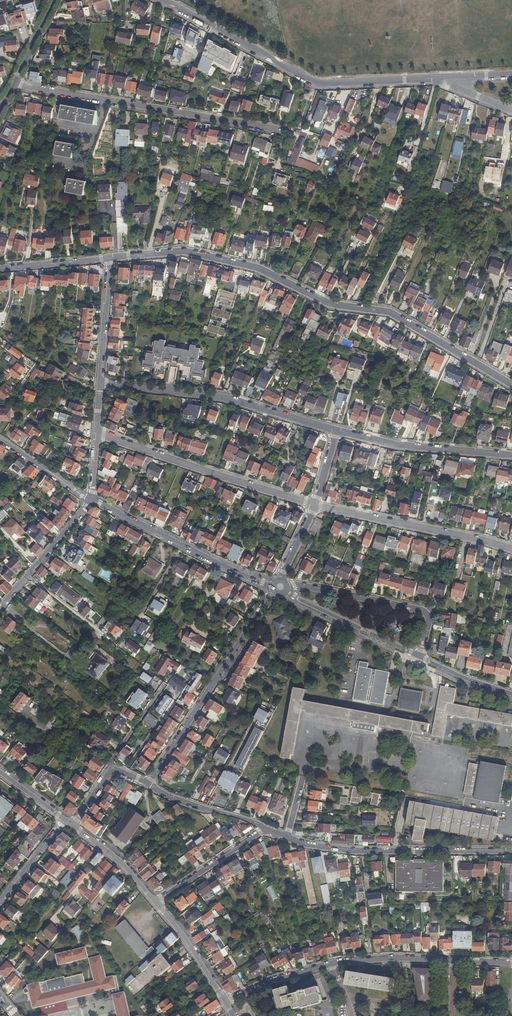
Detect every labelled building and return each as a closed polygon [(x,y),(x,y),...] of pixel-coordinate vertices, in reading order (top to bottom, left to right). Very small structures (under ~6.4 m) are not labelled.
[(97,12),(106,10),(106,11),(113,11),(110,0),(94,0),(97,12)] [(149,7),(137,0),(132,9),(144,16),(149,7)] [(68,3),(70,11),(71,11),(80,9),(78,1),(68,3)] [(31,13),(37,11),(34,2),(24,5),(25,9),(28,18),(32,17),(31,13)] [(84,23),(83,8),(80,9),(71,11),(74,22),(76,22),(84,23)] [(24,19),(28,18),(25,9),(18,11),(15,12),(14,10),(13,10),(14,13),(9,15),(10,20),(12,19),(14,26),(24,23),(22,17),(17,19),(16,16),(23,14),(24,19)] [(184,26),(172,23),(170,31),(187,36),(190,29),(184,27),(184,26)] [(146,25),(138,25),(137,33),(149,34),(151,26),(146,25)] [(154,26),(150,42),(158,43),(160,33),(162,28),(154,26)] [(64,33),(65,33),(65,30),(51,29),(51,34),(50,34),(48,34),(48,38),(49,39),(51,39),(50,43),(59,43),(59,34),(64,35),(64,33)] [(116,42),(122,43),(131,44),(133,34),(122,33),(118,32),(116,42)] [(17,40),(6,41),(6,46),(7,48),(7,51),(13,50),(18,50),(17,40)] [(232,69),(237,56),(231,53),(231,51),(225,48),(224,49),(221,47),(221,46),(217,43),(216,45),(213,44),(214,42),(209,40),(202,60),(198,68),(209,74),(213,65),(212,64),(214,62),(215,60),(232,69)] [(56,51),(56,45),(46,44),(45,49),(44,49),(44,54),(41,54),(41,58),(51,59),(51,55),(52,55),(52,51),(56,51)] [(185,78),(193,81),(196,74),(198,68),(202,60),(199,59),(196,67),(194,67),(193,69),(190,68),(189,73),(187,72),(185,78)] [(232,69),(215,60),(214,62),(231,71),(232,69)] [(106,74),(107,74),(108,66),(104,65),(102,74),(99,73),(98,84),(102,85),(102,84),(104,84),(106,74)] [(252,79),(261,82),(264,71),(255,68),(252,79)] [(74,70),(69,69),(68,72),(67,83),(71,84),(71,82),(81,84),(83,73),(74,72),(74,70)] [(67,83),(68,72),(59,70),(59,72),(55,71),(53,80),(67,83)] [(274,72),(267,70),(266,76),(267,76),(271,78),(272,78),(274,72)] [(32,73),(27,72),(26,73),(25,79),(26,81),(39,83),(39,81),(42,82),(43,76),(40,76),(41,73),(32,72),(32,73)] [(107,74),(105,85),(113,86),(115,78),(115,76),(112,75),(112,74),(109,74),(109,75),(107,74)] [(125,88),(127,79),(126,79),(126,80),(115,78),(113,86),(125,88)] [(248,82),(235,78),(232,85),(245,90),(248,82)] [(130,81),(130,80),(128,80),(126,90),(135,92),(137,83),(131,82),(130,81)] [(140,84),(138,93),(151,97),(154,89),(154,88),(147,86),(140,84)] [(225,104),(230,91),(226,90),(225,93),(213,88),(209,98),(225,104)] [(154,89),(151,97),(165,101),(167,92),(154,89)] [(289,93),(284,92),(281,105),(290,108),(294,94),(290,93),(289,93)] [(314,109),(311,114),(312,115),(315,116),(321,100),(323,95),(319,93),(313,108),(314,109)] [(268,107),(268,110),(274,112),(277,103),(271,101),(271,98),(261,95),(259,104),(268,107)] [(390,103),(391,99),(385,97),(384,98),(381,96),(380,98),(377,106),(381,107),(387,110),(388,109),(390,103)] [(29,103),(30,98),(25,97),(24,105),(18,104),(16,114),(26,115),(27,106),(29,106),(29,103)] [(345,111),(350,112),(355,100),(350,98),(345,111)] [(253,102),(245,99),(242,108),(250,111),(253,102)] [(325,102),(321,100),(315,116),(313,120),(318,122),(318,121),(322,122),(325,115),(326,115),(329,107),(325,106),(324,105),(325,102)] [(238,112),(241,103),(232,101),(229,110),(238,112)] [(29,106),(28,109),(31,110),(31,113),(41,114),(42,105),(29,103),(29,106)] [(402,108),(390,103),(388,109),(387,110),(387,111),(385,116),(397,121),(402,108)] [(414,115),(418,106),(408,103),(404,112),(406,112),(412,114),(414,115)] [(426,105),(419,103),(418,106),(414,115),(413,119),(422,121),(426,105)] [(450,107),(451,107),(451,106),(442,104),(441,106),(438,117),(447,120),(448,117),(450,107)] [(97,111),(62,105),(61,106),(56,105),(56,109),(61,110),(59,119),(94,125),(97,111)] [(333,105),(329,115),(336,119),(341,108),(333,105)] [(53,108),(44,107),(42,119),(51,121),(53,108)] [(459,122),(462,109),(458,108),(458,109),(450,107),(448,117),(455,118),(455,120),(459,122)] [(311,114),(308,113),(302,129),(305,131),(311,114)] [(169,142),(172,143),(174,135),(173,135),(175,126),(176,127),(178,120),(174,119),(172,126),(167,124),(165,135),(166,135),(166,134),(171,135),(169,142)] [(495,134),(497,123),(497,121),(493,120),(490,120),(488,129),(488,133),(495,134)] [(188,132),(194,134),(195,129),(197,122),(191,121),(190,125),(189,128),(189,130),(181,128),(178,136),(186,138),(188,132)] [(371,128),(379,131),(381,125),(374,123),(374,122),(371,128)] [(4,131),(1,136),(1,137),(13,143),(17,134),(20,135),(22,131),(8,123),(4,131)] [(504,136),(505,125),(497,123),(495,134),(504,136)] [(148,125),(136,124),(135,134),(147,134),(148,125)] [(209,129),(210,125),(206,124),(205,130),(202,130),(202,131),(201,141),(207,142),(207,141),(209,129)] [(352,138),(356,128),(350,126),(349,128),(342,125),(339,132),(352,138)] [(479,139),(481,128),(473,126),(471,137),(479,139)] [(488,133),(488,129),(481,128),(479,139),(486,140),(488,133)] [(192,139),(201,142),(201,141),(202,131),(195,129),(194,134),(192,139)] [(218,141),(220,132),(209,129),(207,141),(217,144),(217,143),(218,141)] [(129,136),(130,130),(116,130),(115,146),(129,147),(129,136)] [(194,134),(188,132),(186,138),(185,142),(191,144),(191,143),(192,140),(192,139),(194,134)] [(231,144),(233,135),(220,132),(218,141),(228,144),(231,144)] [(321,144),(328,147),(333,137),(325,134),(321,144)] [(360,146),(371,150),(374,143),(375,140),(364,136),(360,146)] [(256,137),(253,147),(260,149),(260,151),(265,152),(268,142),(268,141),(256,137)] [(300,140),(294,155),(293,157),(292,160),(287,158),(286,163),(295,165),(306,139),(302,137),(301,140),(300,140)] [(456,142),(454,147),(454,148),(458,149),(459,144),(462,145),(463,140),(457,138),(456,142)] [(75,144),(57,141),(55,155),(72,158),(75,144)] [(265,152),(264,156),(268,158),(272,143),(268,142),(265,152)] [(0,143),(0,144),(0,154),(5,156),(10,148),(0,143)] [(378,153),(381,145),(374,143),(371,150),(378,153)] [(230,157),(245,161),(249,146),(245,145),(245,147),(234,144),(230,157)] [(334,149),(329,147),(325,155),(330,157),(334,149)] [(406,151),(402,149),(398,160),(400,160),(409,164),(413,154),(406,152),(406,151)] [(359,160),(355,170),(355,171),(359,173),(365,156),(362,155),(360,161),(359,160)] [(351,160),(348,167),(355,170),(359,160),(355,159),(354,162),(351,160)] [(320,166),(309,162),(306,169),(317,174),(320,166)] [(505,169),(489,167),(487,178),(493,179),(493,182),(501,184),(502,180),(503,180),(505,169)] [(221,179),(222,178),(211,175),(201,172),(200,182),(219,187),(220,188),(223,189),(223,186),(220,185),(220,182),(221,179)] [(170,186),(173,176),(163,173),(160,182),(170,186)] [(290,177),(276,173),(273,184),(277,185),(276,185),(283,187),(284,186),(288,187),(290,177)] [(38,186),(39,177),(28,176),(27,185),(32,185),(38,186)] [(87,181),(69,178),(68,185),(66,185),(66,187),(67,187),(66,192),(84,195),(87,181)] [(181,191),(187,193),(190,181),(181,178),(177,190),(181,191)] [(315,184),(310,182),(307,189),(309,190),(311,187),(313,188),(315,184)] [(202,191),(198,190),(194,218),(198,219),(199,215),(198,214),(199,204),(200,204),(202,191)] [(187,193),(181,191),(178,201),(184,203),(187,193)] [(401,196),(391,192),(388,202),(397,205),(401,196)] [(239,207),(243,208),(245,200),(246,198),(234,194),(231,204),(235,205),(239,206),(239,207)] [(29,203),(36,204),(37,197),(30,196),(29,203)] [(273,213),(274,206),(264,204),(263,210),(273,213)] [(149,208),(131,208),(131,218),(140,217),(140,223),(150,223),(149,208)] [(377,222),(364,215),(361,222),(366,225),(374,228),(377,222)] [(324,236),(328,227),(313,220),(305,238),(315,243),(319,233),(324,236)] [(307,228),(298,224),(295,233),(299,234),(298,236),(303,238),(307,228)] [(382,233),(385,227),(380,224),(377,230),(382,233)] [(189,245),(194,246),(195,241),(196,241),(197,238),(201,239),(202,234),(206,235),(207,227),(193,225),(192,225),(190,242),(189,245)] [(9,239),(8,244),(12,246),(14,238),(16,229),(12,228),(9,239)] [(187,230),(178,228),(176,237),(184,240),(187,230)] [(371,233),(364,229),(361,228),(357,236),(367,241),(371,233)] [(64,243),(73,242),(71,229),(63,230),(64,243)] [(165,235),(163,240),(168,242),(168,240),(172,241),(174,233),(166,230),(165,235)] [(92,231),(82,232),(83,244),(94,243),(92,231)] [(216,232),(213,243),(223,245),(226,235),(216,232)] [(156,241),(162,242),(163,240),(165,235),(158,233),(156,241)] [(407,234),(402,244),(412,250),(418,239),(407,234)] [(280,246),(282,238),(272,236),(270,245),(275,246),(280,246)] [(292,238),(285,236),(282,246),(290,247),(292,238)] [(6,254),(8,244),(9,239),(0,237),(0,253),(6,254)] [(101,247),(110,246),(109,237),(100,238),(101,247)] [(254,250),(255,245),(256,239),(249,237),(246,248),(254,250)] [(255,245),(267,247),(269,239),(257,237),(256,239),(255,245)] [(38,250),(46,250),(46,248),(46,239),(34,238),(34,247),(39,247),(38,250)] [(54,238),(46,238),(46,239),(46,248),(55,248),(55,247),(54,247),(54,238)] [(24,252),(27,241),(21,240),(16,239),(14,249),(24,252)] [(231,248),(240,251),(242,247),(243,242),(234,239),(231,248)] [(202,262),(203,261),(192,259),(187,278),(190,279),(191,275),(193,276),(194,271),(196,271),(196,269),(195,269),(196,265),(201,267),(202,262)] [(461,259),(455,274),(466,278),(471,266),(463,263),(464,260),(461,259)] [(500,275),(501,272),(504,264),(494,260),(490,271),(500,275)] [(176,262),(171,261),(169,271),(176,273),(178,264),(176,263),(176,262)] [(187,272),(189,264),(180,262),(178,271),(187,272)] [(205,276),(208,266),(204,265),(205,262),(204,262),(200,275),(205,276)] [(303,267),(295,263),(291,272),(298,275),(303,267)] [(319,270),(320,269),(311,264),(306,273),(314,278),(319,270)] [(155,266),(146,265),(145,275),(154,275),(155,267),(155,266)] [(222,279),(224,271),(219,270),(219,268),(210,266),(207,275),(222,279)] [(56,274),(56,276),(55,285),(69,286),(69,283),(70,275),(65,275),(65,267),(61,268),(61,275),(56,274)] [(154,279),(165,280),(166,267),(162,267),(162,268),(155,267),(154,275),(154,279)] [(134,275),(134,271),(130,271),(130,268),(120,268),(119,283),(129,284),(128,292),(123,291),(123,294),(125,294),(132,295),(132,290),(134,275)] [(393,285),(399,289),(404,279),(401,277),(403,272),(398,269),(391,284),(393,285)] [(230,272),(225,271),(223,279),(229,281),(232,282),(234,272),(230,271),(230,272)] [(370,274),(364,271),(360,279),(357,285),(363,288),(370,274)] [(319,284),(327,288),(334,276),(326,272),(319,284)] [(70,274),(70,275),(69,283),(78,283),(79,273),(73,273),(73,274),(70,274)] [(88,274),(79,273),(78,283),(78,284),(87,284),(88,274)] [(89,285),(88,290),(99,291),(100,275),(90,274),(89,285)] [(41,290),(42,279),(34,278),(34,276),(30,275),(28,285),(36,287),(35,290),(41,291),(41,290)] [(43,275),(42,279),(41,290),(48,290),(48,286),(53,286),(55,287),(55,285),(56,276),(43,275)] [(339,277),(334,275),(334,276),(327,288),(332,291),(339,277)] [(352,280),(343,275),(339,284),(345,287),(344,288),(347,290),(352,280)] [(24,296),(28,278),(17,276),(16,280),(17,281),(17,284),(16,284),(15,289),(21,290),(20,295),(24,296)] [(360,279),(354,277),(352,280),(347,290),(347,292),(353,295),(357,285),(360,279)] [(248,292),(252,280),(247,279),(246,282),(241,280),(238,290),(242,291),(248,292)] [(263,290),(266,283),(253,279),(249,293),(261,296),(263,290)] [(484,284),(471,279),(467,289),(480,294),(481,292),(484,284)] [(0,281),(0,287),(0,290),(9,290),(9,289),(9,286),(8,280),(0,281)] [(411,282),(409,286),(414,289),(419,291),(422,287),(411,282)] [(409,299),(414,289),(409,286),(404,297),(409,299)] [(172,288),(171,290),(173,290),(170,302),(179,304),(182,292),(174,290),(174,288),(172,288)] [(284,291),(275,288),(273,295),(277,297),(278,294),(283,296),(284,291)] [(408,305),(412,307),(419,291),(414,289),(409,299),(410,300),(409,302),(408,305)] [(267,291),(263,290),(261,296),(258,304),(262,305),(267,291)] [(123,294),(115,293),(114,306),(119,306),(119,299),(123,300),(125,300),(125,294),(123,294)] [(289,314),(296,299),(291,297),(291,295),(288,294),(283,304),(280,310),(289,314)] [(419,296),(417,301),(425,304),(428,298),(429,296),(425,294),(423,298),(419,296)] [(278,301),(279,297),(277,297),(273,295),(272,295),(269,303),(275,305),(276,300),(278,301)] [(233,308),(234,302),(217,297),(215,303),(219,305),(219,304),(222,305),(221,310),(218,310),(218,309),(214,308),(210,319),(214,321),(216,320),(218,321),(216,327),(213,326),(213,325),(210,324),(209,324),(207,330),(210,331),(209,331),(211,332),(225,335),(226,330),(220,328),(221,322),(228,324),(231,313),(224,312),(226,306),(233,308)] [(434,300),(428,298),(425,304),(424,307),(426,308),(428,305),(431,306),(431,305),(432,305),(432,304),(434,300)] [(414,307),(422,310),(424,307),(425,304),(417,301),(414,307)] [(119,306),(114,306),(114,310),(113,310),(112,317),(113,317),(125,318),(125,312),(123,311),(123,306),(119,306)] [(424,307),(422,310),(425,311),(422,319),(431,322),(433,318),(428,316),(429,312),(425,311),(426,308),(424,307)] [(93,317),(94,308),(87,308),(85,308),(84,316),(93,317)] [(311,318),(315,311),(311,309),(311,310),(309,309),(304,319),(309,322),(311,318)] [(446,323),(449,325),(454,315),(444,310),(439,320),(446,323)] [(322,315),(315,311),(311,318),(309,322),(303,335),(309,338),(312,334),(310,333),(312,329),(316,331),(321,322),(319,320),(322,315)] [(92,325),(93,317),(84,316),(83,324),(92,325)] [(288,316),(273,349),(275,350),(284,331),(283,330),(284,329),(290,332),(296,320),(288,316)] [(125,318),(113,317),(112,328),(120,329),(121,321),(125,321),(125,318)] [(451,329),(456,331),(457,329),(461,331),(466,321),(457,317),(451,329)] [(350,334),(356,321),(353,320),(351,319),(350,321),(348,320),(344,318),(338,330),(343,333),(344,331),(350,334)] [(366,338),(373,325),(363,321),(358,333),(361,334),(360,335),(366,338)] [(92,333),(92,325),(83,324),(83,332),(92,333)] [(331,332),(332,330),(325,326),(326,325),(322,324),(317,334),(328,340),(331,332)] [(378,339),(382,329),(376,326),(375,328),(374,328),(372,332),(376,334),(373,339),(377,340),(378,339)] [(391,344),(397,333),(398,330),(394,328),(392,332),(383,326),(382,329),(378,339),(390,347),(391,344)] [(112,328),(111,328),(110,336),(120,336),(120,329),(112,328)] [(473,337),(472,341),(476,343),(481,330),(477,328),(473,337)] [(348,339),(350,334),(344,331),(343,333),(338,330),(336,334),(348,339)] [(91,341),(92,333),(83,332),(79,331),(79,336),(80,336),(79,340),(91,341)] [(400,348),(403,341),(405,338),(397,333),(391,344),(400,348)] [(459,344),(469,348),(472,341),(473,337),(464,334),(461,339),(459,344)] [(255,338),(251,349),(261,353),(265,342),(255,338)] [(154,373),(159,374),(159,372),(164,373),(166,362),(166,361),(166,359),(172,361),(173,356),(174,354),(180,356),(179,357),(178,362),(185,363),(184,365),(181,376),(186,377),(186,379),(191,381),(192,376),(194,376),(194,377),(201,378),(204,379),(206,371),(203,370),(204,364),(198,363),(198,361),(199,361),(200,357),(201,352),(201,350),(196,349),(197,347),(192,346),(190,352),(188,352),(188,351),(176,348),(170,347),(167,346),(167,347),(165,347),(167,340),(162,339),(161,342),(156,341),(156,343),(155,348),(154,351),(154,352),(155,352),(154,354),(148,352),(147,359),(143,358),(142,365),(145,366),(153,368),(153,367),(155,368),(154,373)] [(90,349),(91,341),(79,340),(78,340),(78,346),(81,347),(90,349)] [(120,340),(111,340),(111,345),(114,346),(114,350),(119,350),(120,340)] [(410,356),(414,345),(403,341),(400,348),(398,351),(400,351),(410,356)] [(23,354),(8,343),(5,348),(20,358),(23,354)] [(507,360),(511,349),(511,347),(505,344),(501,354),(500,357),(507,360)] [(410,356),(409,357),(415,359),(416,357),(420,359),(424,348),(420,346),(420,347),(414,345),(410,356)] [(79,355),(88,358),(90,349),(81,347),(79,355)] [(499,362),(500,357),(501,354),(497,353),(497,351),(491,349),(490,350),(489,350),(487,357),(499,362)] [(442,356),(431,351),(426,362),(434,366),(433,369),(436,370),(442,356)] [(110,355),(108,362),(110,363),(117,365),(119,358),(110,355)] [(445,357),(442,356),(436,370),(439,371),(445,357)] [(344,376),(345,371),(348,362),(330,357),(329,363),(333,364),(331,370),(339,372),(339,374),(344,376)] [(365,360),(352,357),(350,367),(363,370),(365,360)] [(13,359),(10,363),(11,364),(23,373),(26,369),(13,359)] [(110,363),(108,370),(117,373),(119,366),(117,365),(110,363)] [(23,373),(11,364),(8,368),(12,371),(10,373),(16,378),(18,375),(20,377),(23,373)] [(60,378),(64,371),(51,364),(46,372),(60,378)] [(72,364),(69,370),(75,375),(76,373),(83,377),(88,370),(81,366),(79,369),(72,364)] [(175,383),(177,367),(171,366),(169,383),(175,383)] [(236,371),(237,367),(233,366),(229,375),(233,377),(236,371)] [(460,370),(453,367),(449,376),(456,379),(460,370)] [(58,384),(60,378),(46,372),(36,368),(34,371),(30,377),(30,378),(36,380),(37,379),(35,377),(38,373),(41,374),(40,375),(45,377),(45,378),(58,384)] [(256,384),(266,389),(273,376),(262,370),(256,384)] [(465,372),(460,370),(456,379),(461,381),(465,372)] [(211,383),(219,385),(222,374),(214,371),(211,383)] [(247,376),(236,371),(233,377),(232,381),(236,383),(243,386),(247,376)] [(474,379),(467,375),(461,388),(468,392),(474,379)] [(306,397),(313,382),(305,378),(304,382),(298,394),(306,397)] [(482,383),(483,382),(478,380),(478,381),(474,379),(469,392),(478,395),(482,384),(482,383)] [(0,388),(0,395),(5,399),(11,392),(11,391),(11,390),(11,388),(5,383),(0,388)] [(491,388),(482,384),(478,395),(477,396),(490,401),(494,389),(491,388)] [(27,396),(26,399),(26,400),(34,401),(36,396),(35,395),(36,392),(25,389),(23,395),(25,395),(27,396)] [(278,405),(285,392),(279,389),(278,391),(282,392),(280,396),(267,389),(263,397),(278,405)] [(291,406),(297,393),(288,390),(283,402),(291,406)] [(345,394),(339,392),(335,406),(339,407),(342,408),(343,401),(347,401),(348,394),(345,394)] [(499,396),(496,395),(495,398),(492,405),(496,407),(497,404),(507,407),(510,396),(505,395),(500,393),(499,396)] [(317,401),(318,399),(310,396),(305,406),(307,407),(311,399),(317,401)] [(324,413),(329,399),(319,396),(318,399),(317,401),(314,409),(314,410),(324,413)] [(116,404),(115,407),(124,411),(128,403),(118,398),(116,403),(116,404)] [(307,407),(314,409),(317,401),(311,399),(307,407)] [(73,412),(73,414),(81,417),(83,410),(82,409),(83,405),(76,403),(75,408),(71,406),(70,409),(69,408),(68,410),(73,412)] [(199,418),(202,406),(189,404),(189,408),(184,411),(183,413),(183,414),(183,416),(188,418),(189,416),(193,417),(193,419),(198,421),(199,418)] [(350,420),(359,423),(359,421),(351,419),(356,405),(354,405),(350,420)] [(363,409),(363,407),(356,405),(351,419),(359,421),(363,409)] [(124,411),(115,407),(110,417),(119,421),(124,411)] [(409,407),(405,418),(414,422),(414,421),(416,417),(418,411),(413,409),(409,407)] [(1,421),(13,421),(13,408),(0,408),(0,421),(1,421)] [(359,423),(365,425),(370,409),(366,408),(366,410),(363,409),(359,421),(359,423)] [(384,411),(377,408),(373,422),(380,424),(384,411)] [(219,412),(211,409),(208,418),(216,421),(219,412)] [(424,415),(426,411),(419,409),(418,411),(416,417),(414,421),(420,423),(424,415)] [(463,426),(468,413),(464,411),(462,414),(461,414),(460,416),(455,414),(452,421),(463,426)] [(86,420),(61,413),(59,420),(66,421),(64,425),(79,430),(81,424),(84,425),(86,420)] [(240,416),(234,413),(230,424),(236,427),(240,416)] [(393,414),(390,421),(395,422),(398,423),(402,425),(404,420),(405,418),(399,416),(393,414)] [(420,426),(418,429),(425,432),(426,430),(426,428),(431,418),(424,415),(420,423),(420,426)] [(244,416),(240,427),(247,429),(251,418),(244,416)] [(439,420),(432,416),(431,418),(426,428),(432,432),(433,433),(439,420)] [(109,420),(106,427),(116,431),(117,428),(118,424),(109,420)] [(441,421),(439,420),(433,433),(436,434),(437,430),(441,421)] [(259,440),(265,426),(253,422),(249,431),(256,434),(254,438),(259,440)] [(477,436),(487,439),(489,439),(491,434),(490,434),(492,426),(481,423),(477,436)] [(35,433),(41,436),(43,432),(31,424),(27,431),(34,435),(35,433)] [(119,429),(118,432),(125,435),(127,428),(121,425),(119,429)] [(288,437),(290,432),(289,432),(287,431),(285,431),(286,429),(281,427),(279,432),(277,437),(278,437),(277,438),(282,440),(282,439),(286,441),(287,439),(288,437)] [(277,437),(279,432),(272,429),(272,430),(269,428),(265,436),(271,439),(270,442),(273,444),(277,437)] [(156,434),(155,438),(163,439),(164,430),(156,429),(156,434)] [(21,438),(27,442),(31,437),(20,430),(18,433),(14,431),(11,435),(19,441),(21,438)] [(507,443),(510,433),(499,430),(497,440),(507,443)] [(76,435),(77,434),(71,431),(67,439),(82,446),(84,443),(85,443),(86,440),(85,439),(76,435)] [(174,445),(176,435),(172,434),(167,433),(165,443),(174,445)] [(314,447),(318,438),(310,434),(306,444),(314,447)] [(189,450),(192,440),(186,438),(183,448),(185,448),(185,449),(189,450)] [(40,453),(45,446),(35,439),(33,443),(34,444),(31,448),(32,448),(32,449),(34,451),(35,451),(40,453)] [(197,453),(201,441),(199,440),(199,442),(194,440),(192,440),(189,450),(197,453)] [(197,453),(204,455),(208,444),(203,443),(203,442),(201,441),(197,453)] [(86,455),(88,451),(72,444),(69,451),(75,454),(74,458),(80,461),(83,454),(86,455)] [(239,448),(229,444),(224,457),(234,461),(238,450),(239,448)] [(49,449),(45,446),(40,453),(44,456),(49,449)] [(347,459),(350,446),(349,446),(349,447),(344,446),(341,458),(347,459)] [(320,449),(314,447),(308,462),(314,465),(315,462),(315,461),(320,449)] [(234,463),(233,463),(238,465),(239,462),(246,465),(250,454),(238,450),(234,461),(234,463)] [(367,465),(371,453),(357,450),(353,463),(360,465),(361,464),(367,465)] [(394,452),(388,450),(384,467),(389,469),(394,452)] [(111,461),(116,464),(118,464),(119,461),(118,460),(119,457),(106,451),(103,458),(106,459),(111,461)] [(137,458),(128,455),(127,458),(125,463),(132,467),(134,463),(137,458)] [(143,466),(147,457),(146,456),(145,458),(138,455),(137,458),(134,463),(143,466)] [(142,468),(149,471),(154,459),(147,457),(143,466),(142,468)] [(24,462),(18,458),(8,468),(11,470),(12,470),(15,473),(24,462)] [(85,468),(87,464),(80,461),(74,458),(72,461),(67,458),(64,465),(69,467),(67,470),(76,474),(80,465),(85,468)] [(111,461),(106,459),(104,462),(102,462),(101,465),(112,471),(113,470),(113,469),(111,468),(112,466),(109,465),(111,461)] [(251,460),(248,469),(257,472),(261,464),(251,460)] [(456,473),(459,463),(447,460),(444,470),(456,473)] [(265,462),(261,472),(270,476),(274,466),(265,462)] [(463,463),(463,464),(459,463),(456,473),(455,476),(463,478),(472,480),(475,468),(476,466),(463,463)] [(421,464),(419,474),(427,476),(426,480),(432,481),(433,473),(423,471),(424,465),(421,464)] [(34,469),(28,465),(21,473),(25,478),(27,476),(32,479),(34,477),(37,471),(34,469)] [(156,466),(153,474),(161,477),(164,470),(156,466)] [(281,478),(288,482),(291,476),(294,469),(291,468),(288,466),(285,472),(284,472),(281,478)] [(403,466),(401,473),(410,475),(411,469),(403,466)] [(498,470),(499,468),(489,466),(487,474),(497,477),(498,470)] [(112,471),(105,468),(103,472),(115,478),(117,472),(113,470),(112,471)] [(99,492),(109,497),(110,495),(113,488),(117,479),(116,479),(115,478),(103,472),(99,470),(98,474),(105,478),(105,479),(111,481),(109,487),(103,484),(99,492)] [(508,481),(510,472),(498,470),(497,477),(496,482),(499,483),(500,480),(508,481)] [(300,480),(297,488),(302,490),(307,479),(308,479),(310,480),(312,476),(303,473),(300,480)] [(49,479),(44,476),(38,485),(38,486),(39,486),(40,486),(42,488),(49,479)] [(288,482),(287,484),(293,487),(292,489),(295,491),(297,488),(300,480),(291,476),(288,482)] [(208,477),(204,486),(214,490),(218,482),(210,478),(208,477)] [(187,478),(182,489),(194,494),(196,489),(199,483),(187,478)] [(49,479),(42,488),(42,489),(46,492),(53,482),(49,479)] [(214,490),(223,495),(225,490),(220,488),(222,484),(218,482),(214,490)] [(333,483),(328,482),(324,496),(329,497),(332,486),(333,483)] [(110,495),(118,499),(121,491),(119,491),(121,486),(118,484),(116,489),(113,488),(110,495)] [(398,486),(388,484),(385,493),(389,494),(389,495),(395,497),(398,486)] [(329,497),(328,502),(336,503),(339,488),(332,486),(329,497)] [(232,490),(226,488),(225,490),(223,495),(218,507),(223,510),(229,512),(237,497),(238,495),(232,492),(232,490)] [(26,492),(23,489),(18,493),(22,497),(26,492)] [(357,502),(360,492),(349,489),(347,496),(350,497),(349,500),(357,502)] [(445,500),(450,501),(452,491),(442,489),(440,499),(445,500)] [(365,503),(368,492),(360,490),(360,492),(357,502),(362,504),(362,502),(365,503),(364,504),(365,504),(365,503)] [(118,499),(126,503),(128,498),(122,495),(124,493),(121,491),(118,499)] [(422,494),(415,492),(412,505),(410,514),(417,516),(422,494)] [(127,510),(130,512),(134,503),(129,500),(132,494),(131,493),(128,498),(126,503),(124,508),(127,510)] [(63,504),(60,508),(68,513),(75,504),(74,504),(76,500),(70,496),(67,499),(66,499),(64,502),(63,502),(62,503),(63,504)] [(136,508),(145,512),(149,503),(140,498),(136,508)] [(383,500),(376,499),(373,510),(376,511),(379,502),(383,503),(383,500)] [(249,513),(254,504),(248,501),(243,510),(249,513)] [(157,518),(166,522),(171,512),(168,511),(166,513),(163,512),(167,503),(165,502),(162,508),(157,518)] [(145,513),(151,515),(156,506),(149,503),(145,512),(145,513)] [(272,520),(278,507),(270,503),(264,516),(272,520)] [(399,512),(410,514),(412,505),(402,503),(399,512)] [(259,506),(254,504),(249,513),(254,516),(259,506)] [(62,521),(68,513),(60,508),(57,506),(52,513),(55,516),(62,521)] [(151,515),(157,518),(162,508),(156,506),(151,515)] [(449,518),(463,522),(466,509),(452,506),(451,512),(449,518)] [(204,511),(214,516),(217,509),(214,508),(214,510),(206,507),(205,509),(204,511)] [(92,508),(88,513),(96,518),(100,510),(96,508),(95,508),(92,508)] [(463,522),(471,524),(471,522),(471,521),(473,512),(474,511),(466,509),(463,522)] [(170,524),(179,528),(185,514),(176,510),(170,524)] [(287,529),(291,520),(294,514),(289,512),(289,513),(286,512),(281,510),(275,523),(287,529)] [(299,524),(303,516),(299,514),(300,513),(295,511),(294,514),(291,520),(299,524)] [(448,520),(462,523),(463,522),(449,518),(451,512),(449,512),(448,520)] [(486,524),(488,516),(488,515),(485,514),(478,513),(473,512),(471,521),(477,522),(486,524)] [(185,514),(179,528),(181,529),(187,515),(185,514)] [(56,530),(62,521),(55,516),(50,523),(54,527),(56,530)] [(486,527),(491,528),(495,529),(498,518),(493,517),(488,516),(486,524),(486,527)] [(501,516),(498,529),(501,530),(501,532),(508,534),(511,518),(501,516)] [(37,521),(47,530),(49,528),(51,530),(54,527),(50,523),(43,517),(41,520),(39,518),(37,521)] [(87,524),(96,529),(98,524),(96,523),(98,520),(91,517),(90,520),(87,524)] [(318,532),(323,521),(316,518),(311,528),(318,532)] [(11,519),(2,528),(11,536),(14,533),(17,533),(20,536),(24,532),(11,519)] [(118,533),(122,525),(114,520),(112,523),(110,526),(106,535),(108,536),(111,531),(113,532),(113,531),(117,533),(118,533)] [(43,535),(47,530),(37,521),(36,522),(37,524),(34,527),(35,527),(43,535)] [(342,531),(345,526),(336,522),(331,532),(337,535),(335,540),(336,540),(336,541),(335,541),(333,546),(335,547),(337,542),(339,537),(342,531)] [(83,530),(96,537),(100,531),(96,529),(87,524),(86,523),(84,527),(85,528),(83,530)] [(352,528),(345,524),(345,526),(342,531),(349,534),(351,530),(352,528)] [(361,527),(354,524),(352,528),(351,530),(354,531),(353,532),(358,534),(361,527)] [(126,537),(130,529),(126,527),(122,525),(118,533),(126,537)] [(222,539),(227,527),(223,525),(217,537),(222,539)] [(35,543),(43,535),(35,527),(28,536),(31,539),(35,543)] [(367,533),(364,540),(362,544),(370,547),(375,529),(372,528),(371,534),(367,533)] [(130,529),(126,537),(123,542),(125,543),(127,541),(135,545),(137,543),(138,543),(142,535),(130,529)] [(201,543),(201,542),(205,534),(196,529),(194,534),(191,539),(201,543)] [(88,542),(92,536),(83,531),(81,535),(82,535),(80,538),(81,538),(88,542)] [(185,540),(190,542),(191,539),(194,534),(191,532),(190,534),(186,532),(184,535),(187,537),(185,540)] [(201,542),(212,547),(213,546),(217,538),(206,533),(205,534),(201,542)] [(88,543),(92,545),(96,539),(92,536),(88,542),(88,543)] [(386,546),(388,540),(377,536),(373,547),(385,551),(386,546)] [(411,539),(401,536),(400,541),(398,548),(408,551),(411,539)] [(213,546),(217,548),(221,540),(222,539),(217,537),(217,538),(213,546)] [(79,550),(85,553),(88,555),(90,552),(84,548),(88,543),(88,542),(81,538),(80,538),(79,540),(78,540),(75,543),(81,547),(79,550)] [(398,548),(400,541),(389,538),(388,540),(386,546),(398,550),(398,548)] [(309,552),(314,540),(311,539),(306,550),(309,552)] [(217,548),(225,552),(226,551),(230,553),(234,546),(228,543),(221,540),(217,548)] [(420,542),(414,540),(412,550),(428,554),(431,544),(426,543),(426,542),(421,540),(420,542)] [(140,549),(139,548),(137,552),(136,552),(144,556),(151,545),(149,544),(149,543),(145,541),(140,549)] [(431,541),(431,544),(428,554),(428,556),(438,558),(441,545),(436,543),(436,542),(431,541)] [(90,552),(91,553),(95,547),(92,545),(88,543),(84,548),(90,552)] [(36,544),(30,550),(37,557),(43,551),(36,544)] [(230,554),(229,555),(237,559),(238,557),(240,558),(244,550),(235,545),(234,546),(230,553),(230,554)] [(74,546),(68,555),(70,556),(68,560),(69,560),(68,562),(71,564),(72,562),(73,561),(78,565),(85,553),(79,550),(74,546)] [(445,546),(442,557),(453,559),(456,548),(455,549),(452,548),(449,547),(449,548),(445,547),(445,546)] [(485,547),(480,546),(477,562),(487,565),(488,560),(488,558),(483,556),(485,547)] [(136,552),(137,552),(132,549),(128,556),(132,559),(136,552)] [(269,567),(269,565),(271,562),(274,555),(267,551),(262,549),(256,561),(261,563),(260,564),(263,566),(263,565),(268,567),(269,567)] [(478,551),(469,549),(466,562),(475,564),(478,551)] [(245,564),(250,566),(254,558),(246,554),(241,563),(244,565),(245,564)] [(8,568),(13,573),(18,568),(17,568),(22,564),(14,556),(10,560),(9,560),(7,561),(4,564),(8,568)] [(156,562),(157,560),(151,556),(142,570),(155,578),(158,574),(163,566),(156,562)] [(313,564),(314,561),(306,557),(301,569),(311,573),(315,565),(313,564)] [(51,567),(49,570),(58,576),(60,573),(59,573),(63,568),(65,570),(68,566),(57,558),(50,567),(51,567)] [(296,570),(299,572),(304,560),(302,559),(296,570)] [(337,574),(341,565),(341,564),(329,560),(326,568),(330,569),(334,571),(333,572),(337,574)] [(488,560),(487,565),(485,571),(493,573),(495,562),(488,560)] [(177,575),(183,578),(189,567),(178,561),(173,569),(179,573),(177,575)] [(269,567),(267,569),(273,572),(277,565),(271,562),(269,565),(269,567)] [(511,563),(504,562),(502,572),(509,573),(511,564),(511,563)] [(196,576),(201,568),(195,564),(189,573),(195,577),(196,576)] [(341,576),(345,566),(341,565),(337,574),(341,576)] [(42,566),(37,573),(39,575),(40,576),(40,577),(42,578),(43,578),(49,572),(42,566)] [(345,566),(341,576),(344,577),(349,579),(351,573),(353,569),(345,566)] [(13,573),(8,568),(4,572),(0,568),(0,575),(7,582),(10,579),(9,577),(13,573)] [(205,570),(201,568),(196,576),(204,581),(209,572),(205,570)] [(85,571),(82,575),(88,580),(91,576),(85,571)] [(391,575),(381,572),(381,575),(379,584),(382,584),(382,583),(388,585),(391,575)] [(404,579),(391,575),(388,585),(396,587),(396,588),(401,590),(404,580),(404,579)] [(11,588),(0,577),(0,590),(5,595),(11,588)] [(349,584),(356,587),(356,586),(358,581),(359,578),(355,577),(354,579),(351,578),(349,584)] [(234,585),(222,579),(216,592),(228,598),(234,585)] [(417,583),(404,580),(401,590),(401,591),(401,592),(405,593),(405,594),(414,596),(417,583)] [(422,581),(419,592),(428,595),(431,583),(422,581)] [(51,589),(57,593),(62,586),(57,582),(54,586),(53,587),(51,589)] [(432,582),(430,593),(434,594),(445,597),(447,586),(432,582)] [(451,599),(458,601),(459,596),(462,585),(459,585),(454,583),(451,599)] [(71,590),(64,584),(62,586),(57,593),(60,596),(62,594),(63,593),(68,597),(68,598),(75,604),(79,599),(77,598),(79,596),(71,590)] [(459,596),(458,601),(463,602),(467,586),(462,585),(459,596)] [(35,589),(31,595),(40,602),(41,602),(48,594),(45,592),(39,587),(36,590),(35,589)] [(254,593),(246,588),(240,597),(248,602),(254,593)] [(48,594),(41,602),(43,604),(50,595),(48,594)] [(31,595),(25,603),(34,610),(40,602),(31,595)] [(84,605),(85,604),(89,599),(85,595),(80,601),(84,605)] [(155,609),(161,612),(165,606),(164,605),(166,602),(161,599),(159,602),(155,600),(153,603),(151,605),(150,605),(147,609),(153,612),(155,609)] [(274,602),(251,639),(297,663),(301,655),(320,618),(281,600),(274,602)] [(84,605),(79,611),(86,616),(91,610),(85,604),(84,605)] [(446,619),(444,627),(452,628),(454,629),(455,622),(456,614),(442,612),(441,618),(446,619)] [(228,622),(235,627),(240,619),(232,614),(227,621),(228,622)] [(463,616),(456,614),(455,622),(461,624),(463,616)] [(97,625),(100,628),(107,619),(103,617),(97,625)] [(10,618),(2,628),(9,634),(18,624),(10,618)] [(143,624),(136,620),(131,628),(142,635),(145,630),(147,631),(150,627),(143,623),(143,624)] [(113,624),(110,622),(106,628),(116,636),(121,629),(114,624),(113,624)] [(308,642),(313,645),(316,639),(317,636),(319,633),(323,624),(318,622),(308,642)] [(327,626),(323,624),(319,633),(323,635),(327,626)] [(188,632),(182,641),(191,646),(192,645),(197,648),(196,650),(200,653),(206,640),(199,636),(200,635),(198,634),(197,635),(196,637),(192,634),(188,632)] [(438,654),(446,655),(448,647),(450,639),(442,637),(438,654)] [(317,639),(314,646),(322,650),(325,644),(317,639)] [(141,649),(130,641),(127,645),(125,647),(137,655),(141,649)] [(258,657),(259,658),(265,647),(255,641),(249,652),(258,657)] [(471,652),(473,644),(461,641),(459,650),(459,653),(458,654),(469,657),(466,668),(467,668),(468,668),(470,657),(471,652)] [(149,654),(153,648),(154,647),(151,645),(150,647),(146,644),(145,647),(143,649),(147,652),(149,654)] [(446,655),(446,657),(457,660),(458,654),(459,653),(459,650),(448,647),(446,655)] [(218,654),(210,649),(203,659),(211,665),(218,654)] [(243,663),(253,668),(258,657),(249,652),(248,652),(243,663)] [(94,661),(90,666),(94,670),(100,674),(108,663),(97,654),(92,660),(94,661)] [(177,671),(181,665),(172,660),(166,657),(164,656),(155,670),(163,676),(170,666),(177,671)] [(483,660),(470,657),(468,668),(480,671),(483,660)] [(498,662),(488,660),(486,672),(496,674),(496,673),(498,664),(498,662)] [(245,679),(246,679),(249,672),(253,674),(254,670),(256,671),(256,670),(253,668),(243,663),(241,662),(235,674),(245,679)] [(498,662),(498,664),(496,673),(511,676),(511,670),(511,665),(498,662)] [(94,670),(90,666),(86,671),(96,678),(100,674),(94,670)] [(373,669),(368,668),(359,666),(353,699),(366,702),(367,700),(370,701),(370,702),(384,705),(390,672),(376,669),(376,671),(372,670),(373,669)] [(158,684),(160,680),(147,670),(143,668),(141,670),(144,672),(140,678),(149,685),(153,680),(158,684)] [(192,694),(203,678),(199,675),(198,676),(196,674),(194,676),(197,678),(190,687),(188,685),(185,689),(188,690),(192,694)] [(240,690),(245,679),(235,674),(234,674),(229,685),(231,686),(240,690)] [(175,675),(169,684),(182,693),(185,689),(188,685),(188,684),(175,675)] [(242,691),(240,690),(231,686),(230,688),(241,694),(242,691)] [(456,689),(441,686),(432,736),(443,738),(446,721),(444,720),(445,715),(511,726),(511,715),(454,704),(456,689)] [(135,693),(128,702),(139,709),(149,694),(141,688),(137,693),(135,693)] [(241,694),(230,688),(227,692),(225,695),(223,699),(231,705),(235,698),(237,700),(241,695),(241,694)] [(305,690),(294,688),(282,757),(291,759),(292,755),(294,755),(302,710),(306,711),(306,713),(354,722),(352,729),(374,733),(376,726),(423,735),(424,733),(428,733),(430,724),(303,701),(305,690)] [(422,693),(402,689),(398,708),(419,712),(422,693)] [(190,705),(196,696),(192,694),(188,690),(186,692),(188,694),(188,695),(187,694),(185,696),(186,697),(184,700),(190,705)] [(31,698),(23,692),(20,697),(18,695),(16,697),(18,699),(12,707),(20,712),(31,698)] [(176,702),(186,709),(188,705),(178,699),(176,702)] [(222,706),(212,699),(206,708),(210,711),(206,717),(213,722),(213,721),(222,706)] [(132,712),(135,708),(130,704),(123,714),(132,720),(136,715),(132,712)] [(45,709),(39,705),(33,713),(39,718),(45,709)] [(111,706),(109,709),(119,716),(113,725),(121,730),(129,719),(111,706)] [(184,711),(177,706),(171,715),(178,720),(184,711)] [(224,707),(222,706),(213,721),(213,722),(216,723),(220,717),(218,716),(224,707)] [(260,707),(252,721),(265,728),(272,715),(272,714),(260,707)] [(159,720),(148,713),(146,716),(143,721),(154,728),(159,720)] [(209,721),(201,716),(196,723),(204,728),(209,721)] [(47,725),(55,731),(59,726),(62,722),(55,717),(52,721),(51,720),(47,725)] [(175,728),(178,723),(170,718),(167,723),(175,728)] [(172,733),(175,728),(167,723),(164,728),(172,733)] [(169,738),(172,733),(164,728),(160,725),(157,730),(161,733),(169,738)] [(111,741),(98,731),(89,744),(88,744),(88,745),(89,746),(90,747),(90,746),(94,749),(94,748),(98,743),(106,748),(111,741)] [(193,731),(191,733),(190,732),(188,736),(196,742),(200,735),(193,731)] [(244,769),(253,753),(262,735),(256,731),(238,766),(244,769)] [(165,744),(169,738),(161,733),(157,739),(158,740),(165,744)] [(215,738),(208,734),(203,743),(210,747),(215,739),(215,738)] [(4,753),(9,746),(1,740),(0,741),(0,750),(4,753)] [(161,750),(165,744),(158,740),(157,741),(160,743),(159,744),(155,742),(153,745),(154,746),(161,750)] [(186,741),(183,745),(191,750),(195,744),(189,741),(188,742),(186,741)] [(24,746),(19,742),(11,752),(21,761),(27,753),(22,749),(24,746)] [(152,749),(154,746),(153,745),(149,742),(147,745),(144,749),(148,752),(145,755),(153,760),(158,753),(152,749)] [(134,756),(137,758),(140,755),(144,749),(147,745),(143,743),(134,756)] [(95,748),(103,753),(105,749),(98,744),(95,748)] [(191,750),(183,745),(180,750),(182,751),(181,752),(187,756),(191,750)] [(128,749),(126,747),(120,757),(126,761),(131,753),(128,750),(128,749)] [(219,748),(214,756),(221,761),(226,751),(219,748)] [(190,760),(176,750),(172,756),(177,759),(186,765),(190,760)] [(226,751),(221,761),(224,763),(230,754),(226,751)] [(194,752),(192,755),(202,762),(203,760),(204,759),(194,752)] [(177,759),(172,756),(170,759),(175,762),(174,763),(173,762),(170,766),(181,774),(182,772),(178,770),(181,765),(176,761),(177,759)] [(104,764),(95,757),(90,765),(99,771),(104,764)] [(148,761),(148,760),(143,757),(141,761),(143,762),(140,766),(146,770),(151,763),(148,761)] [(474,799),(500,804),(507,766),(481,761),(480,765),(469,763),(464,793),(475,795),(474,799)] [(38,777),(41,774),(42,772),(30,763),(31,762),(30,762),(25,768),(35,775),(38,777)] [(181,774),(170,766),(168,766),(164,773),(173,778),(177,781),(181,774)] [(89,768),(87,772),(86,772),(85,774),(86,774),(84,776),(92,781),(97,774),(89,768)] [(48,772),(44,769),(42,772),(41,774),(44,777),(41,781),(44,782),(44,784),(49,788),(51,788),(57,792),(58,793),(58,792),(62,784),(65,780),(64,779),(54,774),(54,775),(49,771),(48,772)] [(224,789),(233,773),(229,771),(228,772),(225,770),(223,774),(218,784),(221,786),(221,787),(224,789)] [(170,782),(173,778),(164,773),(162,776),(170,782)] [(239,779),(240,776),(233,773),(224,789),(232,793),(234,789),(239,779)] [(79,789),(85,780),(77,774),(73,780),(75,781),(73,784),(79,789)] [(198,792),(202,794),(210,780),(206,778),(202,784),(198,792)] [(287,781),(278,778),(275,787),(278,789),(270,810),(283,815),(286,808),(283,807),(289,792),(284,790),(287,781)] [(251,785),(239,779),(234,789),(241,793),(246,795),(251,785)] [(130,790),(132,787),(119,781),(117,784),(126,790),(127,788),(128,789),(126,793),(128,794),(130,790)] [(117,790),(108,784),(104,790),(108,792),(113,796),(117,790)] [(211,785),(209,784),(204,792),(209,795),(215,786),(212,784),(211,785)] [(353,786),(350,801),(360,803),(361,802),(362,796),(371,798),(370,804),(377,805),(379,794),(360,791),(361,788),(353,786)] [(136,793),(130,790),(128,794),(126,797),(129,799),(128,801),(136,805),(143,794),(138,791),(136,793)] [(311,798),(322,799),(323,792),(312,790),(311,794),(310,794),(309,794),(309,796),(310,797),(311,797),(311,798)] [(75,803),(80,796),(72,791),(67,798),(72,801),(74,803),(75,803)] [(114,797),(113,796),(108,792),(104,798),(105,799),(110,802),(114,797)] [(128,794),(126,793),(124,792),(119,800),(122,803),(126,797),(128,794)] [(256,810),(259,802),(260,799),(251,795),(247,806),(256,810)] [(259,813),(265,815),(271,798),(267,796),(266,802),(265,801),(264,803),(259,802),(256,810),(256,811),(260,812),(259,813)] [(4,814),(10,806),(0,797),(0,818),(3,814),(4,814)] [(340,804),(350,805),(350,801),(347,800),(347,797),(341,797),(340,804)] [(112,804),(110,802),(105,799),(100,805),(108,810),(112,804)] [(73,814),(77,807),(73,805),(74,803),(72,801),(65,811),(69,814),(73,814)] [(306,806),(306,811),(309,811),(309,810),(322,812),(323,803),(310,801),(309,806),(306,806)] [(475,813),(454,809),(411,802),(409,812),(408,819),(406,825),(416,827),(416,830),(427,830),(427,829),(444,832),(471,837),(495,841),(499,817),(475,813)] [(25,814),(26,813),(33,805),(31,803),(24,811),(24,812),(23,813),(25,814)] [(101,807),(95,803),(90,811),(96,814),(99,811),(101,807)] [(183,811),(178,804),(172,809),(178,816),(183,811)] [(24,812),(24,811),(20,809),(19,808),(15,805),(11,809),(16,813),(14,816),(18,819),(23,813),(24,812)] [(146,818),(132,808),(116,828),(114,827),(111,832),(127,844),(140,826),(146,830),(150,826),(143,821),(146,818)] [(174,815),(169,808),(162,813),(167,820),(174,815)] [(99,811),(96,814),(95,816),(101,821),(105,815),(99,811)] [(167,820),(162,813),(160,811),(153,817),(161,827),(168,821),(167,820)] [(20,826),(23,828),(25,826),(31,818),(26,813),(25,814),(19,821),(22,824),(20,826)] [(92,817),(88,814),(83,821),(84,823),(84,825),(101,837),(108,825),(105,824),(104,826),(100,823),(99,824),(92,818),(92,817)] [(114,816),(111,814),(106,823),(105,824),(108,825),(114,816)] [(304,814),(303,823),(318,824),(319,815),(304,814)] [(377,816),(363,815),(362,826),(376,827),(377,816)] [(37,823),(31,818),(25,826),(27,828),(24,832),(28,834),(36,824),(37,823)] [(228,829),(223,823),(220,825),(217,820),(213,823),(215,825),(222,834),(227,840),(229,838),(231,841),(234,838),(227,830),(228,829)] [(28,834),(24,839),(32,845),(44,831),(36,824),(28,834)] [(243,824),(239,827),(244,833),(252,828),(249,824),(247,826),(246,826),(243,824)] [(316,832),(331,833),(331,824),(319,824),(318,829),(316,829),(316,832)] [(222,834),(215,825),(202,835),(204,839),(208,844),(222,834)] [(237,825),(234,828),(233,826),(231,827),(232,829),(230,830),(234,837),(238,834),(239,835),(242,833),(237,825)] [(427,830),(416,830),(414,838),(425,839),(427,830)] [(56,842),(64,849),(66,846),(67,846),(70,842),(71,840),(72,839),(63,832),(62,834),(60,835),(58,838),(57,839),(57,840),(56,842)] [(213,850),(208,844),(204,839),(203,840),(202,839),(196,844),(201,850),(205,847),(210,853),(213,850)] [(195,855),(201,850),(196,844),(192,840),(188,843),(189,845),(187,846),(195,855)] [(80,855),(86,847),(79,841),(73,848),(79,853),(78,854),(79,855),(80,855)] [(58,856),(64,849),(56,842),(53,845),(52,845),(50,848),(49,849),(58,856)] [(263,842),(251,849),(258,860),(259,859),(257,855),(267,849),(263,842)] [(278,846),(268,848),(270,859),(280,856),(278,846)] [(93,853),(86,847),(80,855),(86,860),(93,853)] [(143,856),(136,847),(125,855),(127,857),(130,855),(135,862),(143,856)] [(249,860),(255,857),(251,850),(245,854),(249,860)] [(190,859),(197,868),(201,865),(190,851),(179,860),(182,864),(190,859)] [(308,860),(306,851),(299,853),(302,867),(302,868),(306,867),(304,860),(308,860)] [(95,865),(104,855),(99,852),(91,862),(95,865)] [(302,867),(299,853),(298,852),(291,853),(294,863),(296,862),(298,868),(302,867)] [(294,863),(291,853),(284,855),(286,865),(294,863)] [(18,859),(12,854),(5,862),(11,868),(18,859)] [(142,871),(140,873),(146,881),(157,872),(152,867),(163,858),(161,855),(150,864),(142,871)] [(143,856),(135,862),(138,867),(148,859),(146,858),(145,858),(143,856)] [(326,911),(332,910),(322,856),(315,858),(326,911)] [(72,864),(62,857),(58,861),(62,864),(64,867),(67,869),(69,867),(72,864)] [(64,867),(62,864),(61,866),(52,858),(45,867),(50,871),(51,872),(54,874),(60,867),(62,869),(64,867)] [(149,861),(148,859),(138,867),(142,871),(150,864),(148,862),(149,861)] [(244,868),(238,859),(229,865),(235,874),(244,868)] [(338,864),(337,859),(325,861),(327,872),(339,870),(338,864)] [(91,902),(104,888),(115,875),(119,871),(115,867),(106,878),(104,878),(109,872),(113,866),(106,860),(99,867),(100,868),(94,875),(99,879),(98,880),(99,881),(94,887),(94,888),(92,890),(93,892),(87,899),(91,902)] [(503,860),(503,867),(506,867),(505,900),(511,900),(511,860),(503,860)] [(406,892),(404,861),(397,861),(399,892),(406,892)] [(429,892),(428,861),(427,861),(427,862),(419,862),(419,872),(425,872),(425,885),(420,885),(420,892),(429,892)] [(439,892),(438,861),(428,861),(429,892),(439,892)] [(338,864),(339,870),(340,877),(351,876),(349,862),(338,864)] [(382,871),(382,862),(373,862),(373,869),(372,869),(372,872),(373,872),(374,878),(380,877),(379,871),(382,871)] [(419,872),(419,862),(411,862),(412,892),(420,892),(420,885),(413,885),(413,872),(419,872)] [(500,873),(500,862),(489,862),(489,873),(500,873)] [(485,877),(486,864),(473,864),(473,875),(477,875),(477,876),(485,877)] [(235,874),(229,865),(222,869),(223,871),(228,879),(231,885),(235,882),(233,879),(232,879),(232,878),(232,877),(235,875),(235,874)] [(75,875),(77,873),(72,869),(69,867),(67,869),(70,871),(75,875)] [(32,877),(39,883),(42,879),(44,881),(48,876),(39,868),(32,877)] [(79,884),(90,872),(86,868),(75,881),(79,884)] [(72,879),(75,875),(70,871),(63,879),(61,877),(58,881),(60,882),(66,887),(72,879)] [(228,879),(223,871),(216,875),(222,884),(223,883),(223,882),(228,879)] [(161,873),(148,883),(155,892),(162,892),(168,888),(165,882),(161,885),(160,883),(161,883),(160,881),(159,882),(157,879),(158,878),(160,880),(164,877),(161,873)] [(113,896),(124,883),(115,875),(104,888),(113,896)] [(42,887),(38,884),(36,886),(29,880),(23,889),(30,894),(29,896),(33,899),(42,887)] [(209,884),(207,880),(197,887),(202,896),(213,890),(209,884)] [(213,884),(212,882),(209,884),(213,890),(216,895),(224,890),(218,880),(213,884)] [(79,884),(75,881),(68,889),(70,890),(63,899),(65,901),(79,884)] [(88,889),(84,886),(79,891),(83,894),(87,889),(88,889)] [(56,898),(60,893),(55,889),(51,894),(56,898)] [(87,889),(83,895),(87,898),(91,892),(87,889)] [(198,897),(192,890),(188,893),(190,896),(186,899),(184,896),(176,902),(182,910),(198,897)] [(29,896),(22,891),(20,893),(19,892),(16,897),(17,898),(15,900),(22,906),(23,905),(27,900),(27,899),(29,896)] [(382,894),(369,896),(370,906),(384,904),(382,894)] [(73,899),(65,908),(74,916),(75,916),(81,908),(82,907),(73,899)] [(122,914),(131,905),(125,900),(117,909),(122,914)] [(216,909),(222,904),(220,901),(214,907),(216,909)] [(19,911),(12,906),(6,913),(13,918),(19,911)] [(214,911),(213,909),(201,918),(207,925),(216,918),(212,912),(214,911)] [(187,920),(192,925),(193,924),(203,916),(198,911),(187,920)] [(2,915),(0,917),(0,925),(7,930),(9,927),(7,925),(10,921),(2,915)] [(152,952),(155,949),(152,946),(150,948),(136,931),(125,919),(118,926),(117,925),(117,926),(115,928),(132,947),(140,957),(146,952),(149,955),(152,952)] [(60,931),(51,923),(43,933),(52,941),(60,931)] [(79,924),(71,929),(79,940),(86,935),(79,924)] [(431,926),(431,942),(440,941),(440,940),(439,925),(431,925),(431,926)] [(454,937),(454,948),(472,949),(472,943),(473,932),(473,931),(466,931),(466,926),(454,925),(454,937)] [(422,942),(422,943),(424,943),(424,949),(431,948),(431,942),(431,926),(427,926),(427,938),(422,938),(422,942)] [(204,931),(193,938),(197,943),(207,936),(207,935),(208,934),(207,933),(206,934),(204,931)] [(413,934),(414,942),(422,942),(422,938),(421,931),(413,931),(413,934)] [(162,954),(179,939),(173,932),(162,942),(166,946),(156,955),(158,957),(161,955),(162,954)] [(499,949),(499,934),(490,933),(490,938),(489,938),(489,949),(499,949)] [(325,940),(328,953),(338,951),(336,941),(332,937),(328,938),(327,934),(324,934),(325,940)] [(377,936),(378,943),(381,943),(381,945),(390,945),(389,935),(377,936)] [(393,945),(402,944),(402,943),(402,935),(393,935),(393,945)] [(351,938),(353,948),(361,946),(360,936),(351,938)] [(339,940),(340,948),(344,948),(347,948),(347,949),(353,948),(351,938),(351,937),(339,940)] [(211,953),(213,956),(220,951),(219,950),(220,949),(213,938),(204,943),(211,953)] [(510,942),(510,939),(502,938),(501,949),(511,950),(511,942),(510,942)] [(313,947),(315,955),(323,953),(323,955),(328,954),(328,953),(325,940),(320,942),(321,945),(318,946),(315,947),(314,943),(313,943),(314,947),(313,947)] [(440,941),(440,949),(449,949),(449,940),(440,940),(440,941)] [(38,962),(48,951),(37,941),(35,943),(39,947),(34,953),(25,946),(23,949),(30,954),(34,958),(36,960),(38,962)] [(155,949),(160,944),(158,941),(152,946),(155,949)] [(472,949),(472,951),(485,951),(485,943),(472,943),(472,949)] [(303,947),(305,958),(308,957),(308,959),(313,958),(312,956),(315,955),(313,947),(307,949),(306,945),(303,946),(303,947)] [(292,963),(296,961),(295,960),(293,949),(292,947),(291,946),(288,947),(289,949),(283,952),(284,953),(288,961),(290,960),(292,963)] [(301,959),(303,966),(307,965),(305,958),(303,947),(298,948),(293,949),(295,960),(301,959)] [(85,948),(56,954),(58,960),(59,965),(88,957),(87,953),(86,953),(85,948)] [(220,951),(213,956),(217,964),(225,959),(224,957),(226,955),(223,951),(225,949),(224,949),(220,951)] [(146,952),(140,957),(143,960),(149,955),(146,952)] [(281,965),(282,966),(289,962),(288,961),(284,953),(281,955),(277,958),(281,965)] [(171,967),(172,966),(162,954),(161,955),(171,967)] [(124,992),(118,994),(113,976),(108,977),(106,978),(103,964),(100,955),(89,958),(95,981),(85,983),(66,987),(49,992),(47,981),(28,985),(33,1008),(69,999),(112,989),(118,1015),(130,1015),(124,992)] [(159,976),(171,967),(161,955),(158,957),(150,965),(159,976)] [(257,959),(257,960),(259,963),(263,969),(271,964),(265,955),(257,959)] [(276,968),(281,965),(277,958),(272,961),(276,968)] [(183,963),(180,960),(172,966),(178,973),(185,967),(191,963),(188,959),(183,963)] [(0,969),(0,971),(3,974),(2,975),(5,978),(14,967),(7,961),(0,969)] [(227,974),(235,969),(232,965),(234,964),(233,963),(231,963),(229,961),(222,965),(227,974)] [(259,975),(264,972),(263,969),(259,963),(250,969),(255,977),(259,974),(259,975)] [(417,1001),(433,999),(432,968),(428,968),(428,972),(420,972),(420,968),(413,968),(413,971),(414,976),(417,1001)] [(347,984),(393,991),(395,979),(386,978),(381,977),(362,974),(358,974),(349,972),(347,984)] [(499,992),(499,979),(496,979),(496,972),(487,972),(487,981),(495,981),(495,986),(495,992),(499,992)] [(6,981),(15,989),(21,981),(19,980),(20,979),(18,977),(13,973),(6,981)] [(64,978),(66,987),(85,983),(83,973),(64,978)] [(64,977),(47,981),(49,992),(66,987),(64,978),(64,977)] [(194,980),(191,977),(184,982),(185,983),(187,985),(186,986),(191,993),(199,987),(197,984),(198,983),(195,980),(194,980)] [(225,981),(222,983),(227,991),(233,992),(239,990),(231,977),(225,981)] [(476,981),(472,981),(472,992),(476,992),(484,992),(484,981),(476,981)] [(288,986),(275,989),(279,995),(290,992),(288,986)] [(319,986),(314,988),(318,1002),(322,1001),(319,986)] [(290,992),(279,995),(286,1007),(293,1005),(294,1009),(318,1002),(314,988),(290,994),(290,992)] [(207,997),(205,994),(196,1000),(201,1007),(210,1001),(207,997)] [(279,995),(276,996),(280,1009),(286,1007),(279,995)] [(170,1002),(168,999),(160,1005),(165,1012),(174,1006),(171,1001),(170,1002)] [(214,1009),(220,1005),(217,1000),(206,1007),(209,1011),(210,1013),(215,1010),(214,1009)]
